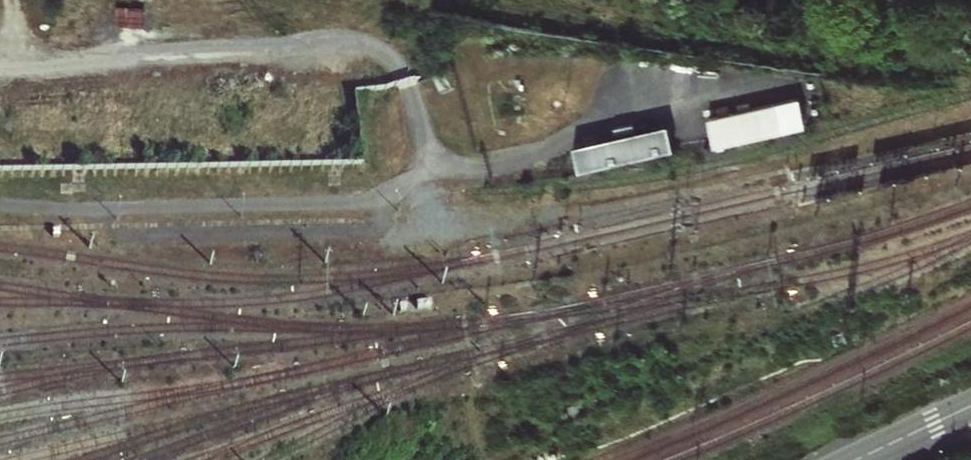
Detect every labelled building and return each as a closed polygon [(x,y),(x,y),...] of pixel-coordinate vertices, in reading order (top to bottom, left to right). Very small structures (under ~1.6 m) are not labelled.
[(800,97),(710,117),(716,144),(806,124),(800,97)] [(670,124),(575,145),(580,168),(675,147),(670,124)]
